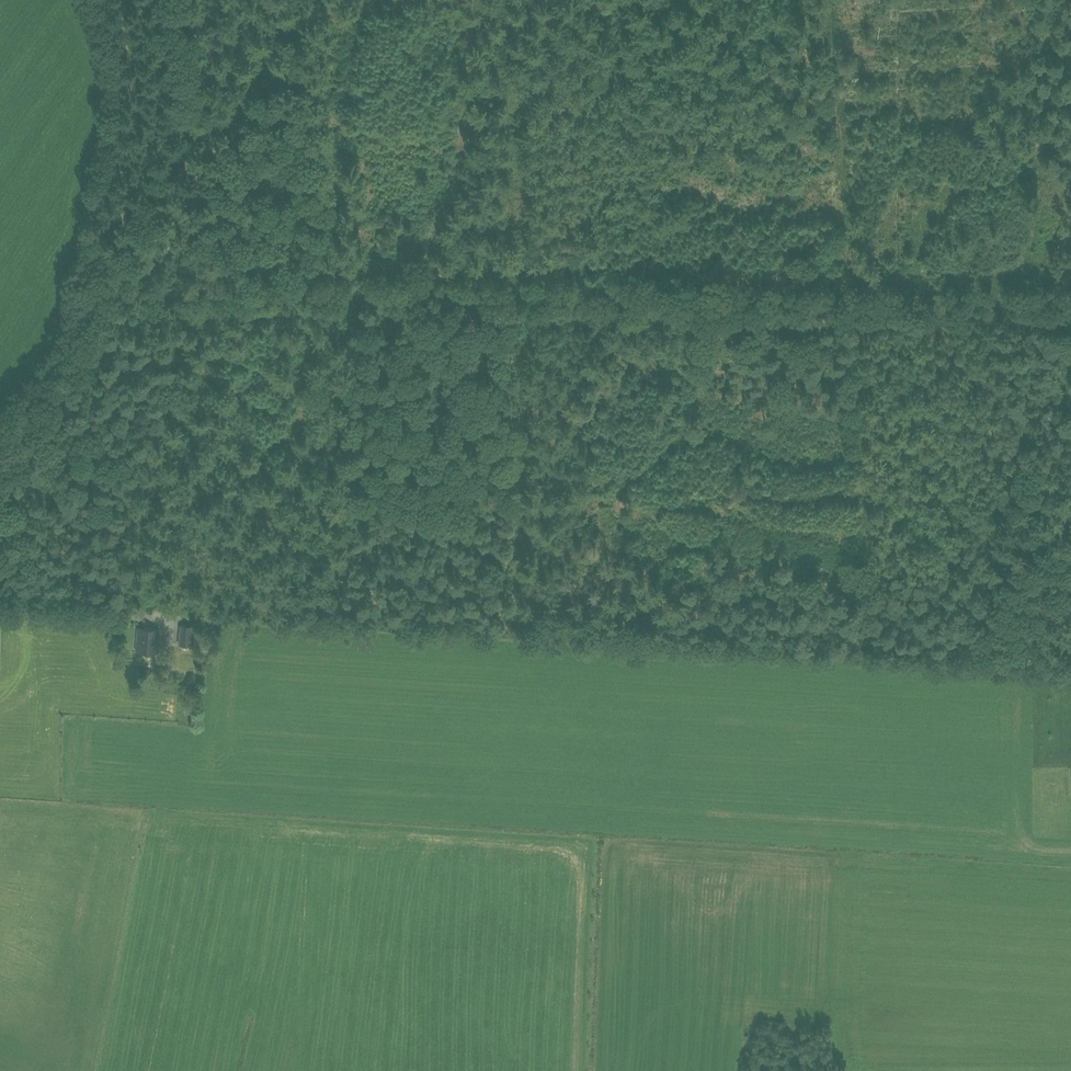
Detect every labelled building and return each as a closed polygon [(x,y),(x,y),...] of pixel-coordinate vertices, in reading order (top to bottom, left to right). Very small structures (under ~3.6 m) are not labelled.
[(201,646),(201,635),(191,634),(191,627),(181,626),(180,644),(201,646)] [(158,653),(160,629),(137,627),(135,652),(158,653)]
